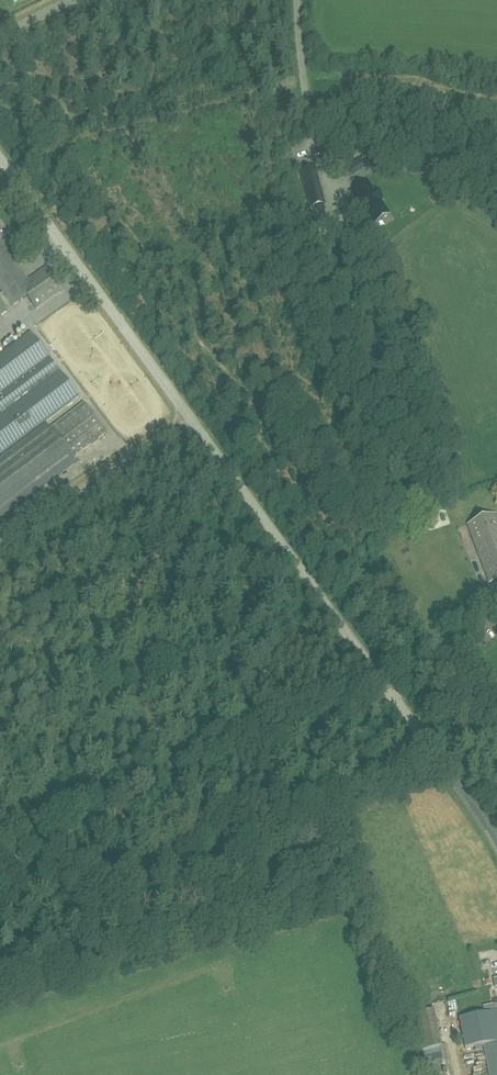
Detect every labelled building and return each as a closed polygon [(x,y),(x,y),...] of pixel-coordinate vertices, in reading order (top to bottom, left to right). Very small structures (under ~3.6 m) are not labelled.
[(348,167),(354,177),(362,172),(355,162),(348,167)] [(0,242),(0,290),(12,306),(26,296),(35,309),(62,290),(46,267),(28,280),(0,242)] [(49,357),(30,331),(0,354),(0,455),(79,396),(59,370),(49,357)] [(74,463),(71,459),(106,433),(84,404),(49,430),(46,425),(0,460),(0,519),(74,463)] [(495,515),(468,525),(490,582),(496,579),(496,521),(495,515)] [(493,1001),(495,1011),(459,1018),(465,1048),(484,1044),(490,1074),(496,1074),(496,1000),(493,1001)] [(434,1008),(411,1014),(419,1050),(423,1049),(428,1074),(452,1074),(445,1044),(441,1045),(434,1008)]
